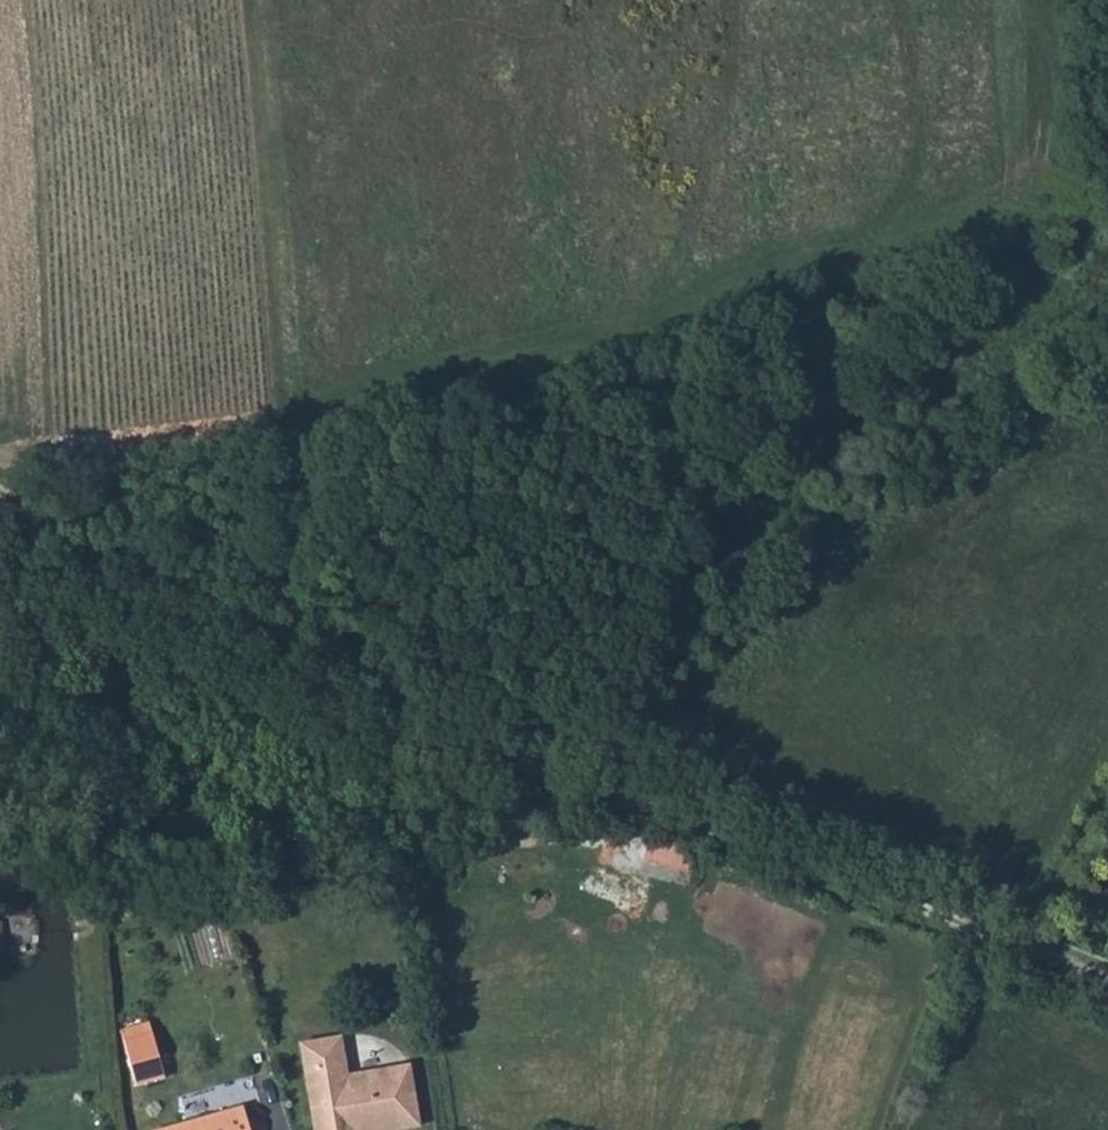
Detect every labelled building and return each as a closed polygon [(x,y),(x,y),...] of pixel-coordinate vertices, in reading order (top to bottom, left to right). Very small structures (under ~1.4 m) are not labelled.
[(153,1022),(125,1030),(140,1082),(168,1075),(153,1022)] [(304,1042),(318,1129),(404,1129),(425,1127),(414,1062),(351,1072),(345,1035),(304,1042)] [(249,1112),(188,1129),(254,1129),(249,1112)]
